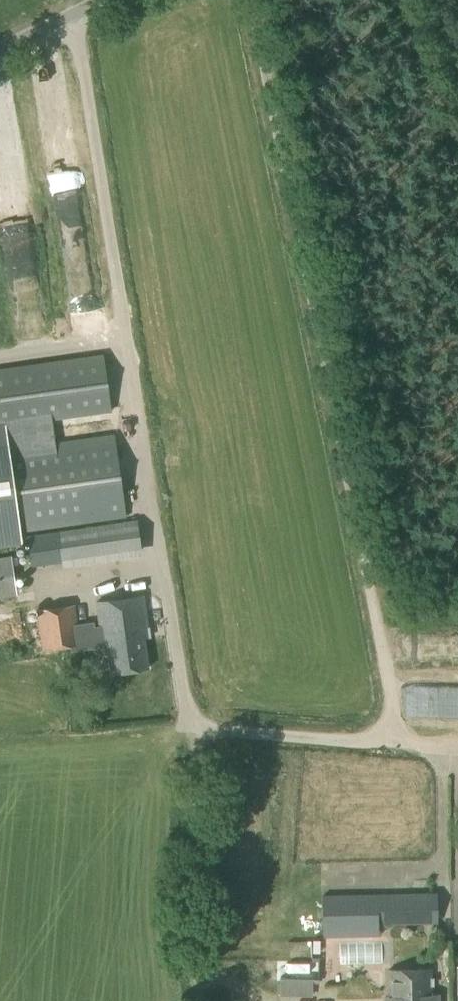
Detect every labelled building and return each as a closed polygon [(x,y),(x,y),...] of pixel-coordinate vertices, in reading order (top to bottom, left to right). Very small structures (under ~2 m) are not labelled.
[(46,288),(44,270),(20,271),(21,290),(46,288)] [(111,413),(103,356),(0,370),(8,427),(111,413)] [(125,518),(114,434),(8,449),(4,423),(0,423),(0,548),(21,545),(19,533),(125,518)] [(62,567),(141,556),(136,520),(26,535),(31,567),(61,563),(62,567)] [(16,596),(10,556),(0,558),(0,598),(16,596)] [(76,639),(77,647),(78,650),(106,646),(110,675),(150,670),(146,641),(150,640),(144,598),(96,604),(100,635),(79,638),(76,639)] [(76,639),(79,638),(75,607),(37,612),(43,652),(77,647),(76,639)] [(324,936),(377,935),(377,925),(435,923),(435,893),(323,896),(324,936)] [(315,941),(316,956),(336,955),(335,939),(315,941)] [(388,941),(344,942),(345,967),(389,965),(388,941)] [(280,964),(281,997),(320,996),(318,962),(280,964)] [(388,972),(389,1000),(440,1000),(439,996),(432,996),(432,970),(388,972)]
